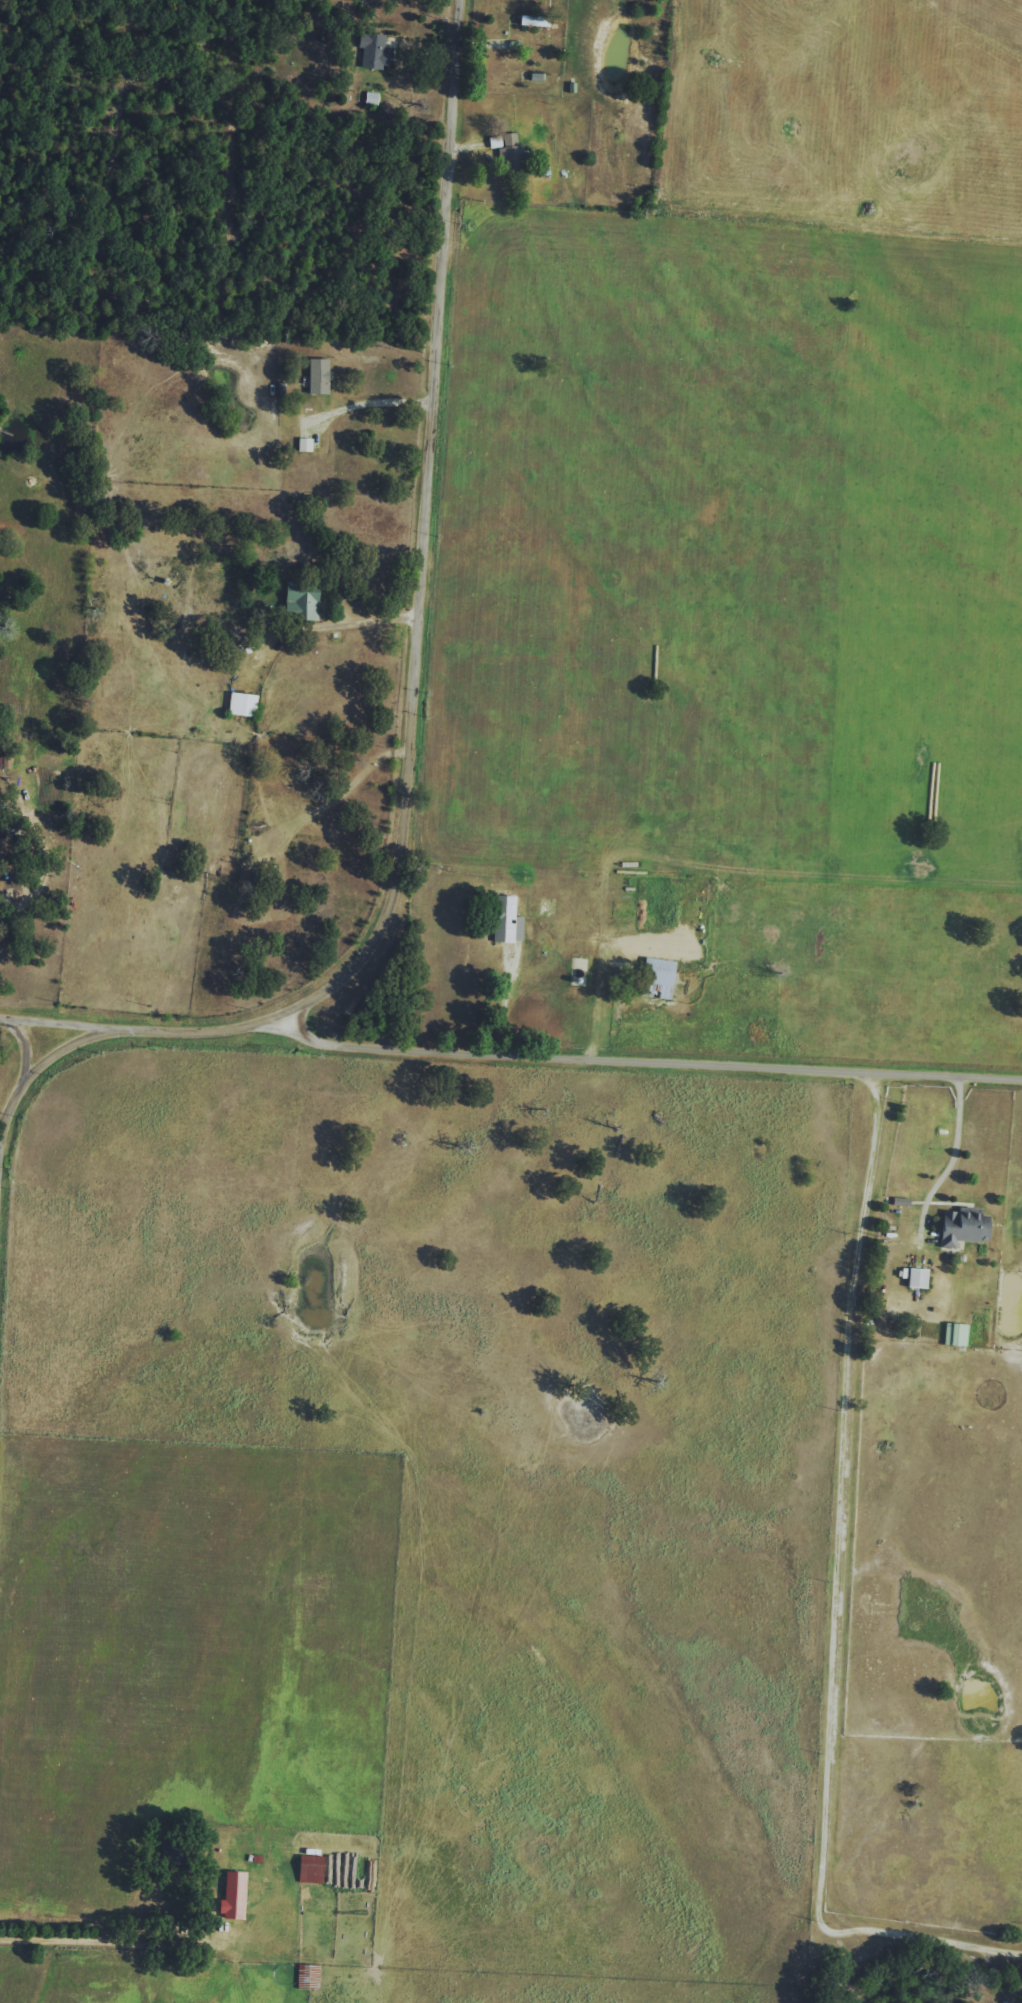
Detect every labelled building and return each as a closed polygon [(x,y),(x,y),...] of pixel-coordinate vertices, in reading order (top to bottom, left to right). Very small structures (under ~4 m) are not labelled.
[(361,48),(359,67),(384,70),(386,51),(383,51),(385,35),(357,32),(355,47),(361,48)] [(375,106),(377,93),(365,91),(363,103),(375,106)] [(519,163),(517,133),(492,135),(492,148),(499,147),(500,165),(519,163)] [(306,393),(326,394),(327,359),(307,358),(306,393)] [(311,452),(310,438),(296,439),(297,452),(311,452)] [(281,591),(281,617),(316,616),(315,580),(285,581),(285,591),(281,591)] [(253,717),(254,695),(227,693),(226,715),(253,717)] [(492,941),(521,941),(522,916),(514,916),(514,895),(492,894),(492,941)] [(668,999),(674,961),(642,956),(638,983),(658,986),(656,997),(668,999)] [(938,1248),(955,1248),(955,1241),(986,1241),(987,1211),(939,1210),(938,1248)] [(927,1270),(906,1268),(904,1286),(925,1288),(927,1270)] [(965,1345),(966,1324),(943,1323),(942,1344),(965,1345)] [(322,1883),(322,1856),(297,1855),(296,1882),(322,1883)] [(243,1872),(223,1871),(222,1900),(217,1900),(217,1919),(242,1920),(243,1872)]
